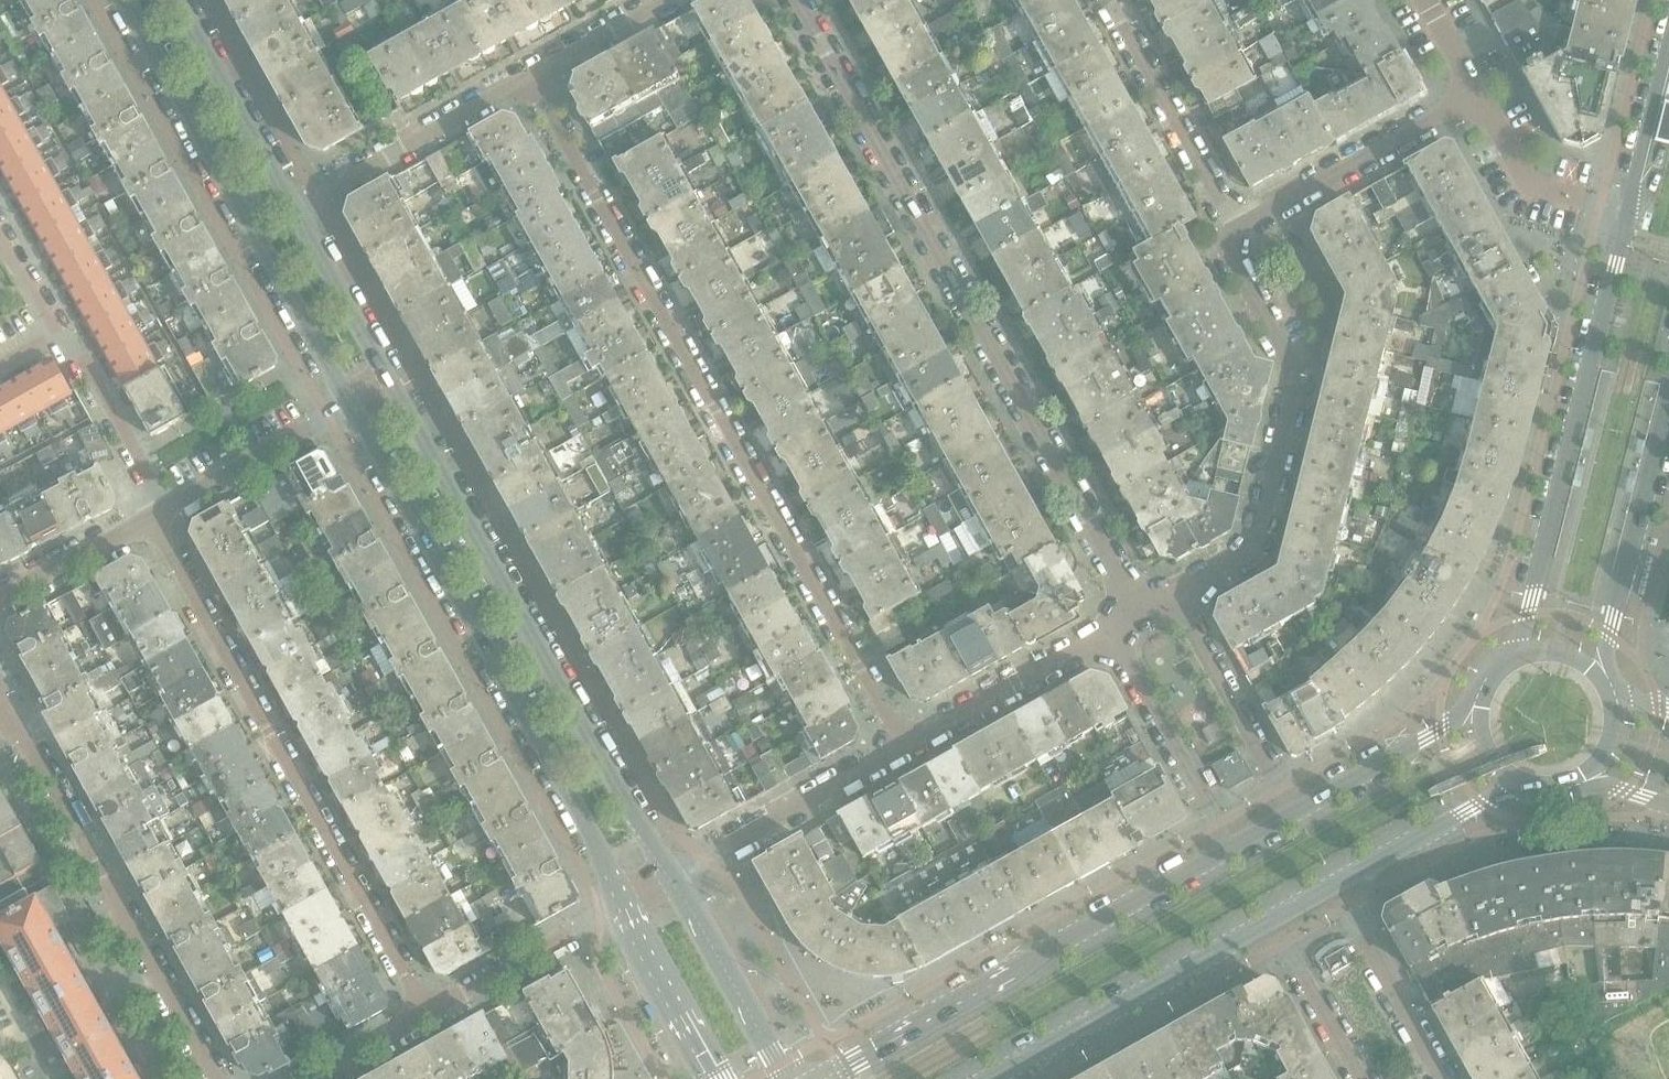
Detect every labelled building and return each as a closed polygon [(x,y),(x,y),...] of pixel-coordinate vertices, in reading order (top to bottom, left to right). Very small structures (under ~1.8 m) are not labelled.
[(74,0),(31,0),(25,3),(36,21),(32,23),(42,41),(46,39),(55,57),(94,35),(74,0)] [(238,23),(280,0),(225,0),(238,23)] [(310,19),(320,13),(315,5),(295,17),(286,0),(280,0),(238,23),(285,107),(331,81),(300,25),(310,19)] [(375,0),(348,0),(339,4),(345,15),(346,16),(354,12),(364,6),(368,4),(375,0)] [(371,20),(383,14),(375,0),(368,4),(364,6),(371,20)] [(538,23),(539,23),(527,0),(474,0),(457,10),(481,55),(482,54),(487,55),(493,51),(495,47),(526,30),(530,31),(536,27),(538,23)] [(539,23),(540,22),(544,23),(550,19),(552,15),(579,0),(527,0),(539,23)] [(756,18),(746,0),(711,0),(694,10),(728,69),(771,45),(756,18)] [(905,0),(850,0),(856,11),(856,15),(859,21),(863,23),(862,25),(906,2),(905,0)] [(988,2),(990,1),(990,0),(976,0),(968,4),(977,20),(984,15),(988,2)] [(1019,13),(1043,0),(1012,0),(1019,13)] [(1077,14),(1069,0),(1043,0),(1019,13),(1052,71),(1095,47),(1077,14)] [(1206,0),(1149,0),(1157,14),(1156,19),(1162,29),(1208,3),(1206,0)] [(1317,19),(1350,0),(1306,0),(1317,19)] [(1380,23),(1367,0),(1350,0),(1317,19),(1326,36),(1328,38),(1334,34),(1339,44),(1336,46),(1352,74),(1360,69),(1363,76),(1377,67),(1379,71),(1400,59),(1380,23)] [(1623,43),(1572,30),(1558,26),(1559,21),(1557,19),(1563,11),(1553,4),(1547,12),(1544,10),(1532,17),(1519,0),(1518,0),(1491,16),(1501,35),(1562,144),(1581,149),(1599,139),(1623,43)] [(1632,10),(1634,0),(1579,0),(1572,30),(1623,43),(1632,10)] [(938,59),(906,2),(862,25),(864,26),(864,30),(867,36),(871,37),(889,70),(888,73),(891,79),(895,81),(894,83),(938,59)] [(339,4),(339,3),(331,7),(337,19),(345,15),(339,4)] [(1237,55),(1208,3),(1162,29),(1167,39),(1172,40),(1186,66),(1185,71),(1190,81),(1237,55)] [(1269,22),(1261,9),(1260,7),(1246,16),(1233,23),(1238,31),(1258,19),(1262,26),(1269,22)] [(1233,23),(1246,16),(1242,9),(1229,16),(1233,23)] [(479,59),(480,55),(481,55),(457,10),(399,42),(424,87),(425,86),(429,87),(436,84),(437,80),(468,62),(473,63),(479,59)] [(10,20),(14,18),(11,12),(0,18),(0,25),(12,45),(31,35),(28,29),(18,35),(10,20)] [(354,12),(346,16),(349,22),(353,31),(355,30),(362,26),(354,12)] [(354,32),(353,31),(349,22),(332,32),(337,41),(354,32)] [(688,67),(672,39),(679,35),(671,22),(654,32),(659,42),(680,81),(687,76),(683,70),(688,67)] [(1013,55),(997,26),(985,33),(994,49),(1000,61),(1001,62),(1013,55)] [(334,43),(340,54),(360,43),(354,32),(337,41),(334,43)] [(680,81),(659,42),(654,32),(608,58),(635,107),(657,95),(658,98),(659,98),(677,129),(700,115),(680,81)] [(124,89),(94,35),(55,57),(66,75),(62,77),(71,94),(75,92),(85,110),(124,89)] [(1271,35),(1259,42),(1269,60),(1270,60),(1282,53),(1275,42),(1271,35)] [(1297,58),(1286,36),(1278,40),(1289,62),(1297,58)] [(27,50),(22,41),(12,46),(17,55),(27,50)] [(424,87),(399,42),(369,59),(370,61),(385,88),(395,106),(402,102),(401,100),(411,94),(415,95),(422,91),(423,87),(424,87)] [(804,104),(790,78),(771,45),(728,69),(761,128),(804,104)] [(1128,105),(1110,72),(1095,47),(1052,71),(1069,100),(1085,129),(1128,105)] [(1000,61),(994,49),(981,56),(988,68),(1000,61)] [(970,117),(945,72),(958,65),(951,52),(938,59),(894,83),(897,84),(896,88),(899,94),(903,95),(921,128),(920,131),(924,137),(928,139),(927,141),(970,117)] [(1263,76),(1287,62),(1282,53),(1270,60),(1272,63),(1259,70),(1263,76)] [(1029,84),(1013,55),(1001,62),(1005,69),(1017,91),(1029,84)] [(1252,81),(1237,55),(1190,81),(1196,91),(1201,92),(1208,105),(1252,81)] [(1602,322),(1668,339),(1668,56),(1602,322)] [(635,107),(608,58),(582,72),(582,73),(576,76),(571,93),(573,97),(592,131),(635,107)] [(1318,69),(1316,66),(1312,59),(1303,64),(1309,75),(1318,69)] [(1420,93),(1400,59),(1379,71),(1377,67),(1363,76),(1367,83),(1336,101),(1333,96),(1314,107),(1332,142),(1420,93)] [(17,68),(13,61),(1,68),(0,67),(0,78),(17,68)] [(385,88),(370,61),(362,66),(377,93),(385,88)] [(1005,69),(1001,62),(1000,61),(988,68),(992,76),(1005,69)] [(985,70),(982,64),(972,69),(975,76),(985,70)] [(1310,85),(1301,67),(1292,72),(1301,90),(1310,85)] [(1,86),(8,82),(7,81),(20,73),(17,68),(0,78),(0,97),(5,94),(1,86)] [(1279,90),(1269,73),(1261,77),(1271,95),(1279,90)] [(1242,103),(1249,99),(1252,104),(1268,94),(1258,77),(1252,81),(1208,105),(1216,119),(1229,112),(1235,122),(1247,115),(1241,105),(1243,104),(1242,103)] [(351,117),(331,81),(285,107),(308,148),(323,152),(377,121),(370,108),(359,115),(358,113),(351,117)] [(54,93),(53,93),(49,85),(37,92),(41,100),(54,93)] [(154,143),(124,89),(85,110),(96,129),(92,130),(101,148),(105,146),(116,164),(154,143)] [(34,98),(30,91),(17,99),(16,96),(9,101),(5,94),(0,97),(0,116),(34,98)] [(58,101),(54,93),(41,100),(45,108),(58,101)] [(710,109),(703,97),(695,102),(702,114),(710,109)] [(17,116),(25,112),(24,111),(37,104),(34,98),(0,116),(0,137),(22,125),(17,116)] [(1332,142),(1314,107),(1308,98),(1255,127),(1254,125),(1224,142),(1250,188),(1332,142)] [(1053,109),(1064,103),(1061,99),(1051,105),(1048,100),(1033,109),(1038,118),(1053,109)] [(1056,114),(1066,108),(1064,103),(1053,109),(1056,114)] [(836,160),(822,135),(804,104),(761,128),(775,153),(793,184),(836,160)] [(1160,163),(1142,130),(1128,105),(1085,129),(1100,157),(1101,158),(1110,174),(1100,180),(1107,193),(1160,163)] [(1029,120),(1022,108),(1011,114),(1018,126),(1029,120)] [(1048,127),(1043,116),(1034,121),(1040,132),(1048,127)] [(546,165),(530,138),(528,134),(524,136),(515,120),(503,117),(466,137),(482,166),(486,163),(502,190),(546,165)] [(1003,175),(971,118),(970,117),(927,141),(929,142),(928,146),(932,152),(936,153),(954,185),(953,189),(956,195),(960,196),(959,199),(1003,175)] [(731,146),(718,122),(716,120),(707,125),(721,151),(731,146)] [(47,131),(44,125),(35,130),(34,127),(25,132),(22,125),(0,137),(0,158),(47,131)] [(35,148),(43,143),(42,142),(50,137),(47,131),(0,158),(0,164),(1,164),(6,174),(40,156),(35,148)] [(71,154),(85,146),(80,138),(67,146),(71,154)] [(678,170),(662,141),(661,139),(656,141),(634,154),(615,164),(621,175),(626,176),(643,206),(642,211),(646,219),(649,219),(648,221),(659,215),(693,197),(678,170)] [(1044,140),(1034,145),(1040,154),(1041,156),(1050,151),(1049,149),(1044,140)] [(627,141),(605,154),(612,166),(615,164),(634,154),(627,141)] [(184,197),(154,143),(116,164),(126,183),(123,185),(132,203),(136,200),(146,218),(184,197)] [(1074,172),(1059,144),(1049,149),(1050,151),(1064,177),(1074,172)] [(77,163),(92,154),(87,145),(85,146),(71,154),(77,163)] [(726,162),(717,145),(707,151),(716,168),(726,162)] [(1484,207),(1466,175),(1450,147),(1444,145),(1406,167),(1421,193),(1407,201),(1403,199),(1397,203),(1390,207),(1395,216),(1406,235),(1416,229),(1410,219),(1429,208),(1442,230),(1484,207)] [(695,157),(690,149),(676,157),(681,165),(695,157)] [(741,161),(734,150),(725,156),(732,167),(741,161)] [(453,182),(437,153),(424,161),(430,171),(441,189),(453,182)] [(13,191),(65,163),(61,156),(52,161),(51,159),(43,163),(40,156),(6,174),(12,184),(11,185),(12,190),(13,191)] [(867,215),(853,191),(836,160),(793,184),(819,232),(822,236),(823,239),(867,215)] [(57,186),(52,178),(60,173),(59,172),(68,167),(65,163),(13,191),(17,195),(18,195),(23,204),(57,186)] [(1193,221),(1177,192),(1160,163),(1107,193),(1123,223),(1125,222),(1134,237),(1143,232),(1149,244),(1177,229),(1193,221)] [(563,196),(546,165),(502,190),(517,217),(513,220),(528,247),(572,222),(559,199),(563,196)] [(1029,199),(1013,169),(1003,175),(959,199),(962,200),(961,204),(964,210),(968,211),(975,223),(986,243),(985,247),(989,253),(992,254),(992,257),(1035,232),(1027,218),(1047,206),(1040,192),(1029,199)] [(460,189),(479,178),(475,170),(455,181),(460,189)] [(1064,178),(1059,170),(1046,178),(1051,186),(1064,178)] [(1083,188),(1075,174),(1074,173),(1066,178),(1075,193),(1083,188)] [(401,203),(414,196),(401,174),(351,202),(347,217),(369,257),(416,231),(401,203)] [(108,191),(100,175),(88,181),(97,197),(108,191)] [(1397,203),(1383,180),(1370,188),(1382,210),(1383,212),(1390,207),(1397,203)] [(30,222),(82,192),(78,186),(70,191),(69,189),(61,194),(57,186),(23,204),(29,215),(28,216),(29,221),(30,222)] [(82,213),(77,205),(76,203),(93,193),(90,188),(82,192),(30,222),(34,226),(35,226),(41,236),(82,213)] [(733,211),(749,202),(744,193),(728,203),(733,211)] [(1080,207),(1073,194),(1063,199),(1070,212),(1080,207)] [(214,251),(196,218),(184,197),(146,218),(156,237),(153,239),(162,257),(166,255),(176,272),(214,251)] [(710,226),(694,198),(693,197),(659,215),(648,221),(650,222),(649,225),(653,232),(658,233),(675,264),(674,268),(678,276),(681,276),(680,278),(725,253),(710,226)] [(1384,264),(1348,199),(1326,212),(1317,217),(1312,235),(1317,244),(1341,287),(1384,264)] [(120,214),(113,201),(104,205),(112,218),(120,214)] [(1095,210),(1090,202),(1082,207),(1086,215),(1095,210)] [(1378,226),(1395,216),(1390,207),(1383,212),(1382,210),(1372,216),(1378,226)] [(1517,267),(1500,237),(1484,207),(1442,230),(1448,242),(1436,249),(1440,256),(1431,262),(1429,259),(1421,265),(1429,279),(1436,274),(1440,280),(1452,272),(1451,270),(1455,267),(1453,264),(1459,261),(1475,290),(1517,267)] [(478,218),(472,208),(459,216),(465,226),(478,218)] [(801,209),(789,216),(791,221),(804,214),(801,209)] [(47,253),(103,223),(99,215),(87,222),(82,213),(41,236),(46,245),(46,247),(47,252),(47,253)] [(804,214),(791,221),(794,226),(806,219),(804,214)] [(764,228),(755,215),(747,220),(755,234),(764,228)] [(898,270),(884,246),(867,215),(823,239),(824,240),(826,244),(855,295),(898,270)] [(453,247),(469,239),(458,219),(448,225),(455,237),(450,240),(453,247)] [(603,277),(586,247),(572,222),(528,247),(560,302),(603,277)] [(58,266),(99,243),(94,234),(106,227),(103,223),(47,253),(51,256),(53,256),(58,266)] [(793,258),(777,229),(769,233),(784,262),(793,258)] [(1210,287),(1177,229),(1149,244),(1133,253),(1139,263),(1133,266),(1145,285),(1155,303),(1160,300),(1166,312),(1210,287)] [(433,260),(417,232),(416,231),(369,257),(401,314),(449,289),(448,287),(463,279),(453,261),(464,255),(474,273),(486,266),(471,238),(469,239),(453,247),(433,260)] [(1051,262),(1036,234),(1035,232),(992,257),(994,258),(993,262),(997,268),(1000,269),(1019,301),(1018,305),(1021,311),(1025,312),(1067,289),(1057,272),(1069,266),(1064,256),(1063,255),(1051,262)] [(1114,248),(1105,232),(1098,236),(1106,252),(1114,248)] [(1409,245),(1402,232),(1394,237),(1401,249),(1409,245)] [(496,251),(489,238),(477,245),(484,258),(496,251)] [(809,283),(797,261),(826,244),(824,240),(793,258),(784,262),(798,289),(809,283)] [(1076,249),(1072,240),(1059,248),(1064,256),(1076,249)] [(65,284),(117,254),(113,248),(105,253),(99,243),(58,266),(64,276),(63,277),(64,282),(65,284)] [(245,305),(223,267),(214,251),(176,272),(186,291),(183,293),(187,301),(162,316),(165,323),(181,314),(181,315),(191,309),(192,311),(197,309),(207,327),(245,305)] [(757,311),(727,257),(725,253),(680,278),(682,279),(681,282),(686,289),(690,290),(697,302),(707,321),(706,325),(710,333),(713,334),(712,335),(757,311)] [(108,278),(104,271),(112,267),(111,266),(120,260),(117,254),(65,284),(68,287),(70,287),(75,297),(108,278)] [(1114,265),(1108,255),(1094,264),(1099,273),(1114,265)] [(1407,334),(1409,324),(1409,323),(1402,321),(1393,319),(1398,297),(1394,287),(1396,286),(1384,264),(1341,287),(1346,297),(1336,340),(1384,352),(1390,330),(1407,334)] [(1534,298),(1517,267),(1475,290),(1492,321),(1496,328),(1492,347),(1543,360),(1551,328),(1534,298)] [(518,289),(536,278),(532,270),(513,281),(518,289)] [(929,326),(915,301),(898,270),(855,295),(886,350),(929,326)] [(633,332),(620,307),(603,277),(560,302),(566,312),(556,318),(559,323),(527,341),(527,342),(532,351),(533,352),(543,346),(566,334),(570,332),(575,329),(591,356),(633,332)] [(82,314),(134,285),(130,279),(121,284),(121,282),(113,286),(108,278),(75,297),(81,307),(80,308),(81,313),(82,314)] [(523,297),(541,287),(536,278),(518,289),(523,297)] [(826,311),(811,283),(799,290),(815,317),(826,311)] [(126,310),(121,301),(128,296),(137,291),(134,285),(82,314),(86,318),(87,318),(93,328),(126,310)] [(482,305),(501,295),(496,286),(478,297),(482,305)] [(1090,316),(1079,297),(1083,295),(1077,286),(1068,291),(1067,289),(1025,312),(1024,315),(1023,315),(1056,373),(1100,348),(1094,337),(1100,334),(1095,325),(1121,310),(1112,292),(1097,301),(1102,310),(1090,316)] [(1242,345),(1210,287),(1166,312),(1171,320),(1166,323),(1177,342),(1187,361),(1192,359),(1198,369),(1242,345)] [(480,342),(464,315),(449,289),(401,314),(431,368),(480,342)] [(512,321),(499,298),(488,304),(501,327),(512,321)] [(527,314),(519,300),(509,306),(517,320),(527,314)] [(276,361),(259,331),(245,305),(207,327),(216,344),(212,346),(217,355),(204,362),(223,397),(274,369),(276,361)] [(98,344),(151,316),(147,309),(139,314),(138,312),(130,317),(126,310),(93,328),(98,338),(97,339),(98,344)] [(789,368),(757,311),(712,335),(714,336),(713,339),(718,346),(722,348),(739,378),(738,382),(742,390),(745,391),(744,393),(789,368)] [(1422,317),(1404,313),(1402,321),(1409,323),(1409,324),(1420,326),(1422,317)] [(143,340),(138,331),(146,327),(147,328),(155,323),(151,316),(98,344),(99,345),(103,349),(104,349),(110,359),(143,340)] [(845,336),(859,329),(855,322),(842,329),(845,336)] [(916,405),(959,381),(929,326),(886,350),(875,357),(874,360),(879,367),(882,369),(890,384),(881,389),(864,399),(869,409),(881,403),(881,399),(892,393),(904,413),(916,405)] [(849,342),(862,335),(859,329),(845,336),(849,342)] [(604,379),(646,354),(633,332),(591,356),(584,359),(590,371),(597,367),(604,379)] [(463,426),(511,398),(496,371),(503,367),(512,362),(526,354),(532,351),(527,342),(507,354),(496,335),(481,344),(480,342),(431,368),(463,426)] [(1159,353),(1152,339),(1146,342),(1143,336),(1139,339),(1150,359),(1159,353)] [(196,355),(186,338),(177,343),(191,369),(204,362),(199,353),(196,355)] [(116,375),(167,346),(164,340),(156,345),(154,342),(147,346),(143,340),(110,359),(115,368),(114,370),(116,375)] [(1368,415),(1377,382),(1384,352),(1336,340),(1320,403),(1368,415)] [(1426,362),(1429,347),(1415,344),(1411,359),(1426,362)] [(1250,449),(1263,394),(1270,368),(1253,364),(1242,345),(1198,369),(1203,378),(1198,381),(1212,405),(1217,415),(1222,412),(1228,423),(1223,442),(1250,449)] [(159,371),(155,363),(163,358),(162,357),(167,354),(164,350),(168,348),(167,346),(116,375),(116,376),(120,379),(122,379),(127,389),(159,371)] [(1525,432),(1543,360),(1492,347),(1483,383),(1474,381),(1459,378),(1454,377),(1451,389),(1457,391),(1450,415),(1473,420),(1525,432)] [(1132,393),(1122,375),(1110,354),(1105,357),(1100,348),(1056,373),(1088,431),(1133,407),(1144,400),(1138,390),(1132,393)] [(1147,360),(1142,351),(1132,357),(1137,365),(1147,360)] [(516,370),(530,361),(526,354),(512,362),(516,370)] [(677,409),(663,385),(646,354),(604,379),(608,387),(602,395),(611,411),(602,416),(606,425),(624,414),(634,433),(659,419),(677,409)] [(1152,368),(1147,360),(1137,365),(1142,374),(1152,368)] [(70,392),(53,362),(43,367),(42,367),(37,368),(66,420),(71,417),(66,408),(68,407),(63,398),(71,394),(70,392)] [(223,397),(204,362),(191,369),(200,385),(211,403),(223,397)] [(830,394),(825,385),(834,381),(829,371),(808,383),(797,364),(789,368),(744,393),(746,393),(745,396),(749,403),(754,405),(771,435),(770,440),(774,447),(777,448),(776,450),(822,425),(806,397),(812,393),(817,401),(830,394)] [(573,396),(566,384),(578,377),(572,366),(548,379),(561,403),(573,396)] [(66,420),(37,368),(35,368),(32,372),(32,374),(22,379),(39,412),(47,407),(53,416),(54,415),(59,424),(66,420)] [(191,415),(165,368),(159,371),(127,389),(125,390),(151,437),(191,415)] [(1390,384),(1407,388),(1410,376),(1394,371),(1390,384)] [(867,377),(852,384),(861,401),(864,399),(881,389),(877,382),(871,385),(867,377)] [(39,412),(22,379),(12,385),(11,384),(6,385),(34,437),(40,434),(35,425),(37,424),(32,416),(39,412)] [(553,391),(547,379),(538,383),(545,396),(553,391)] [(990,436),(977,412),(959,381),(916,405),(928,426),(916,433),(920,440),(931,433),(947,460),(990,436)] [(6,385),(5,386),(1,389),(1,391),(0,392),(0,411),(9,428),(16,424),(22,433),(24,432),(28,441),(34,437),(6,385)] [(1410,424),(1414,406),(1417,393),(1403,390),(1396,421),(1410,424)] [(588,423),(573,396),(561,403),(577,430),(588,423)] [(543,455),(527,427),(511,398),(463,426),(495,482),(543,455)] [(202,399),(193,404),(197,412),(206,406),(202,399)] [(1196,414),(1208,408),(1205,402),(1193,409),(1196,414)] [(1352,478),(1360,447),(1365,428),(1368,415),(1320,403),(1304,466),(1352,478)] [(1164,449),(1155,432),(1143,412),(1138,415),(1133,407),(1088,431),(1120,488),(1165,464),(1158,453),(1164,449)] [(1162,428),(1178,419),(1181,417),(1176,408),(1157,419),(1162,428)] [(1199,420),(1211,414),(1208,408),(1196,414),(1199,420)] [(708,464),(694,439),(677,409),(659,419),(634,433),(641,446),(635,449),(641,459),(634,463),(636,468),(644,464),(650,461),(651,462),(660,477),(666,487),(708,464)] [(0,411),(0,448),(4,455),(10,451),(5,443),(7,442),(2,432),(9,428),(0,411)] [(1517,466),(1525,432),(1473,420),(1463,461),(1459,472),(1445,468),(1440,484),(1455,489),(1503,506),(1503,504),(1507,497),(1507,490),(1509,485),(1513,478),(1517,466)] [(1404,453),(1410,424),(1396,421),(1394,432),(1395,433),(1391,450),(1404,453)] [(846,449),(877,431),(872,422),(841,440),(846,449)] [(901,449),(892,434),(890,435),(884,424),(877,428),(892,455),(901,449)] [(112,457),(94,425),(78,432),(96,465),(112,457)] [(853,482),(842,461),(822,425),(776,450),(778,450),(777,453),(781,460),(786,462),(793,473),(803,492),(802,497),(806,504),(809,505),(808,507),(853,482)] [(1021,492),(1007,467),(990,436),(947,460),(962,488),(978,516),(1021,492)] [(1460,451),(1463,442),(1445,437),(1442,446),(1460,451)] [(923,450),(921,446),(918,440),(904,447),(910,457),(923,450)] [(1246,462),(1250,449),(1223,442),(1219,441),(1210,453),(1246,462)] [(1380,451),(1382,445),(1371,442),(1369,448),(1380,451)] [(57,459),(50,447),(38,453),(45,466),(57,459)] [(616,478),(606,459),(614,455),(610,447),(593,457),(607,483),(616,478)] [(1378,457),(1380,452),(1380,451),(1369,448),(1367,454),(1378,457)] [(575,512),(559,483),(564,481),(548,452),(543,455),(495,482),(527,539),(575,512)] [(361,512),(345,485),(328,454),(322,453),(225,507),(242,536),(249,532),(265,561),(267,560),(285,550),(276,532),(272,524),(282,519),(302,509),(307,518),(313,515),(323,533),(361,512)] [(1241,484),(1246,462),(1210,453),(1199,467),(1216,471),(1214,478),(1241,484)] [(593,465),(589,458),(579,464),(583,470),(593,465)] [(646,472),(647,469),(644,464),(636,468),(636,469),(633,471),(635,475),(638,476),(646,472)] [(738,519),(724,494),(708,464),(666,487),(681,514),(663,526),(668,534),(686,523),(697,542),(738,519)] [(1210,494),(1212,487),(1188,482),(1181,470),(1171,476),(1165,464),(1120,488),(1160,558),(1161,557),(1167,559),(1175,536),(1173,533),(1204,515),(1210,494)] [(1337,541),(1345,508),(1352,478),(1304,466),(1288,529),(1337,541)] [(114,501),(97,468),(95,469),(96,471),(78,480),(76,475),(59,484),(61,488),(44,497),(63,535),(112,510),(114,501)] [(627,491),(620,478),(608,484),(615,497),(627,491)] [(895,534),(884,515),(895,509),(890,499),(878,506),(870,511),(853,482),(808,507),(810,507),(809,510),(813,517),(818,519),(835,549),(834,554),(838,561),(841,562),(840,564),(895,534)] [(1496,522),(1501,516),(1502,508),(1503,506),(1455,489),(1441,521),(1425,553),(1469,578),(1470,576),(1476,571),(1477,563),(1480,558),(1485,552),(1486,545),(1489,540),(1493,535),(1494,527),(1496,522)] [(1053,549),(1038,522),(1021,492),(978,516),(989,536),(970,546),(974,554),(953,565),(957,574),(978,562),(979,564),(989,558),(986,552),(988,552),(986,549),(994,545),(1009,573),(1024,565),(1053,549)] [(887,494),(876,500),(878,506),(890,499),(887,494)] [(1228,533),(1236,501),(1210,494),(1204,515),(1173,533),(1175,536),(1167,559),(1174,561),(1175,563),(1228,533)] [(63,535),(44,497),(25,507),(23,503),(6,511),(8,516),(0,520),(0,546),(9,563),(63,535)] [(923,500),(918,502),(922,510),(927,508),(923,500)] [(1433,516),(1436,510),(1423,503),(1420,510),(1433,516)] [(934,504),(922,511),(923,513),(925,516),(933,533),(938,540),(951,532),(934,504)] [(1368,516),(1370,509),(1355,505),(1354,512),(1368,516)] [(242,536),(225,507),(195,524),(191,536),(220,586),(259,565),(265,561),(249,532),(242,536)] [(1428,525),(1433,516),(1420,510),(1415,519),(1428,525)] [(391,567),(361,512),(323,533),(334,552),(329,555),(338,572),(343,569),(354,588),(391,567)] [(607,568),(591,539),(575,512),(527,539),(559,596),(604,570),(607,568)] [(1366,523),(1368,516),(1354,512),(1352,519),(1366,523)] [(276,532),(286,526),(282,519),(272,524),(276,532)] [(769,573),(755,549),(738,519),(697,542),(727,596),(769,573)] [(614,536),(609,528),(596,536),(601,544),(614,536)] [(1323,596),(1329,573),(1337,541),(1288,529),(1278,570),(1266,577),(1290,620),(1316,606),(1313,601),(1323,596)] [(939,544),(932,533),(922,539),(929,550),(939,544)] [(917,597),(901,568),(911,563),(895,534),(840,564),(842,564),(841,567),(845,575),(850,576),(867,606),(866,611),(871,621),(873,624),(899,607),(917,597)] [(951,561),(940,544),(924,554),(912,561),(916,568),(928,560),(931,564),(937,560),(941,567),(951,561)] [(0,546),(0,567),(9,563),(0,546)] [(912,561),(924,554),(920,547),(908,554),(912,561)] [(1026,646),(1072,620),(1078,616),(1074,610),(1076,605),(1082,602),(1053,549),(1024,565),(1037,587),(1032,605),(1009,617),(1026,646)] [(1466,587),(1468,580),(1469,578),(1425,553),(1406,582),(1385,609),(1424,643),(1425,641),(1432,637),(1435,630),(1438,626),(1444,621),(1447,614),(1449,609),(1455,604),(1458,597),(1461,593),(1466,587)] [(170,614),(142,563),(130,560),(88,583),(95,596),(101,593),(102,595),(107,593),(115,607),(89,622),(105,651),(131,636),(130,635),(170,614)] [(267,560),(265,561),(259,565),(220,586),(252,644),(291,622),(283,608),(301,597),(293,583),(283,590),(267,560)] [(1402,571),(1391,562),(1387,567),(1398,576),(1402,571)] [(1356,580),(1363,568),(1358,566),(1353,570),(1351,579),(1356,580)] [(422,622),(391,567),(354,588),(364,607),(360,610),(369,627),(374,624),(384,643),(422,622)] [(1398,576),(1387,567),(1383,573),(1394,581),(1398,576)] [(1360,581),(1366,569),(1363,568),(1356,580),(1360,581)] [(638,630),(637,627),(604,570),(559,596),(592,655),(638,630)] [(689,583),(701,576),(698,570),(686,577),(689,583)] [(758,651),(799,628),(769,573),(727,596),(743,624),(735,628),(740,638),(727,645),(737,663),(750,656),(751,656),(758,651)] [(307,589),(322,581),(317,574),(303,582),(307,589)] [(693,589),(705,582),(701,576),(689,583),(693,589)] [(1233,652),(1241,648),(1290,620),(1266,577),(1220,603),(1215,621),(1233,652)] [(634,592),(631,586),(623,590),(626,596),(634,592)] [(938,602),(932,590),(924,594),(931,606),(938,602)] [(86,619),(71,592),(60,598),(75,625),(86,619)] [(636,596),(634,592),(626,596),(629,600),(636,596)] [(67,639),(58,623),(54,625),(44,606),(11,624),(9,633),(35,680),(72,660),(62,642),(67,639)] [(905,618),(899,607),(873,624),(871,621),(868,623),(885,654),(906,642),(896,623),(905,618)] [(1351,608),(1344,614),(1353,624),(1359,618),(1351,608)] [(1424,643),(1385,609),(1385,610),(1360,636),(1335,660),(1368,699),(1369,697),(1376,694),(1381,687),(1384,684),(1391,680),(1395,674),(1399,670),(1406,667),(1409,660),(1413,656),(1419,651),(1422,645),(1424,643)] [(1026,646),(1009,617),(1007,613),(1004,612),(994,618),(991,612),(947,637),(970,677),(1026,646)] [(202,672),(189,647),(170,614),(130,635),(131,636),(147,665),(121,680),(123,683),(124,687),(129,694),(141,688),(138,683),(152,674),(164,694),(202,672)] [(698,630),(692,618),(685,622),(692,634),(698,630)] [(1336,639),(1350,626),(1343,618),(1329,631),(1336,639)] [(319,664),(300,629),(296,631),(291,622),(252,644),(283,699),(322,678),(316,666),(319,664)] [(415,697),(452,676),(422,622),(384,643),(395,661),(389,665),(393,673),(375,684),(364,690),(368,697),(369,699),(405,679),(415,697)] [(333,635),(327,624),(315,631),(321,641),(333,635)] [(341,643),(359,634),(353,624),(336,634),(341,643)] [(687,627),(671,636),(676,645),(692,636),(687,627)] [(834,681),(819,654),(816,649),(813,652),(799,628),(758,651),(774,680),(780,676),(795,703),(834,681)] [(671,688),(659,667),(658,665),(638,630),(592,655),(626,716),(671,688)] [(337,642),(333,635),(325,640),(329,646),(337,642)] [(1309,658),(1324,644),(1317,636),(1302,650),(1309,658)] [(970,677),(947,637),(910,657),(907,652),(889,662),(901,683),(902,682),(909,696),(926,701),(930,698),(931,699),(970,677)] [(1286,656),(1277,640),(1267,645),(1277,661),(1286,656)] [(721,657),(713,642),(700,649),(708,664),(721,657)] [(1339,648),(1334,642),(1330,646),(1335,652),(1339,648)] [(1277,675),(1272,666),(1269,660),(1267,661),(1261,651),(1247,659),(1241,648),(1233,652),(1253,689),(1277,675)] [(106,693),(123,683),(121,680),(116,671),(105,677),(100,668),(82,678),(72,660),(35,680),(47,702),(43,704),(49,714),(45,716),(58,739),(95,718),(98,716),(89,699),(105,690),(106,693)] [(1341,722),(1345,719),(1350,713),(1354,709),(1361,707),(1366,700),(1368,699),(1335,660),(1311,683),(1264,709),(1290,756),(1296,757),(1328,740),(1329,734),(1343,726),(1341,722)] [(233,727),(214,693),(202,672),(164,694),(159,697),(190,751),(233,727)] [(483,730),(452,676),(415,697),(425,716),(421,719),(430,736),(435,733),(445,752),(483,730)] [(1128,719),(1107,681),(1089,676),(1068,688),(1093,731),(1104,725),(1107,731),(1128,719)] [(353,732),(346,720),(349,718),(331,685),(328,687),(322,678),(283,699),(314,753),(353,732)] [(357,681),(346,688),(351,697),(354,695),(362,690),(357,681)] [(853,742),(857,730),(847,714),(851,712),(834,681),(795,703),(809,730),(808,731),(824,759),(853,742)] [(708,744),(713,741),(680,682),(671,688),(626,716),(658,772),(708,744)] [(724,696),(720,688),(711,693),(716,701),(724,696)] [(1093,731),(1068,688),(1013,719),(1037,762),(1093,731)] [(352,706),(368,697),(364,690),(364,689),(362,690),(354,695),(348,699),(352,706)] [(700,709),(715,701),(710,693),(696,701),(700,709)] [(756,709),(748,694),(731,704),(740,718),(756,709)] [(731,709),(724,697),(711,704),(718,717),(731,709)] [(145,724),(141,716),(133,721),(137,728),(145,724)] [(753,726),(747,717),(740,721),(745,730),(753,726)] [(125,771),(114,752),(126,745),(117,729),(109,734),(109,733),(105,736),(95,718),(58,739),(87,791),(125,771)] [(1037,762),(1013,719),(955,751),(956,753),(979,794),(980,794),(1037,762)] [(162,730),(158,723),(149,728),(153,735),(162,730)] [(764,736),(757,725),(746,731),(753,743),(764,736)] [(1216,739),(1209,726),(1200,731),(1208,744),(1216,739)] [(264,781),(252,760),(233,727),(190,751),(215,794),(192,807),(199,819),(212,811),(210,807),(219,802),(221,806),(264,781)] [(514,786),(483,730),(445,752),(456,771),(451,773),(461,790),(465,788),(476,807),(514,786)] [(380,772),(362,740),(358,741),(353,732),(314,753),(344,808),(383,787),(377,774),(380,772)] [(375,756),(394,745),(390,737),(370,748),(375,756)] [(772,750),(766,738),(754,744),(760,756),(772,750)] [(157,749),(152,739),(143,745),(148,754),(157,749)] [(1150,839),(1181,822),(1183,816),(1141,742),(1130,748),(1138,763),(1104,782),(1115,801),(1084,818),(1109,862),(1143,843),(1141,840),(1145,838),(1150,839)] [(696,831),(747,802),(739,789),(730,794),(721,778),(729,773),(720,757),(716,759),(708,744),(658,772),(689,829),(696,831)] [(758,756),(753,747),(744,752),(749,761),(758,756)] [(414,759),(408,748),(400,752),(406,763),(414,759)] [(398,751),(389,756),(395,767),(404,763),(398,751)] [(764,792),(808,768),(804,759),(789,767),(783,770),(772,751),(759,758),(758,756),(748,762),(764,792)] [(1237,751),(1211,765),(1226,790),(1251,776),(1237,751)] [(979,794),(956,753),(899,785),(924,829),(982,797),(980,794),(979,794)] [(188,787),(174,762),(168,766),(181,788),(182,790),(188,787)] [(1082,776),(1074,763),(1067,768),(1074,780),(1082,776)] [(154,823),(143,805),(156,798),(152,790),(143,795),(139,786),(135,789),(125,771),(87,791),(117,844),(154,823)] [(294,836),(276,803),(264,781),(221,806),(222,807),(211,813),(217,825),(228,818),(245,848),(249,846),(255,859),(294,836)] [(924,829),(899,785),(881,795),(880,793),(840,816),(854,840),(864,858),(892,842),(895,845),(924,829)] [(1023,794),(1017,785),(1012,787),(1018,797),(1023,794)] [(544,840),(514,786),(476,807),(486,826),(482,828),(491,845),(496,842),(507,861),(544,840)] [(1046,897),(1109,862),(1084,818),(1066,786),(1035,803),(1053,835),(1021,853),(1046,897)] [(0,787),(0,842),(24,829),(0,787)] [(417,839),(427,834),(420,822),(411,827),(394,796),(389,797),(383,787),(344,808),(375,863),(417,839)] [(1018,797),(1012,787),(1008,789),(1013,799),(1018,797)] [(432,794),(428,788),(422,792),(426,798),(432,794)] [(425,799),(420,790),(411,795),(416,804),(425,799)] [(436,802),(432,795),(426,799),(430,806),(436,802)] [(430,809),(425,799),(416,804),(421,814),(430,809)] [(210,813),(199,819),(206,831),(217,825),(211,813),(210,813)] [(854,840),(840,816),(828,822),(842,847),(854,840)] [(976,835),(971,826),(968,827),(962,816),(956,820),(967,840),(973,837),(976,835)] [(967,840),(956,820),(956,819),(947,823),(959,845),(967,840)] [(170,844),(157,822),(154,824),(154,823),(117,844),(129,866),(166,846),(170,844)] [(1046,897),(1021,853),(1020,853),(1003,822),(984,833),(1001,864),(991,870),(973,837),(967,840),(959,845),(920,866),(911,872),(954,949),(1046,897)] [(184,837),(195,831),(192,825),(181,832),(184,837)] [(861,926),(837,914),(831,901),(836,899),(818,868),(836,858),(819,828),(754,864),(789,925),(795,935),(803,944),(809,951),(820,959),(824,961),(827,963),(838,969),(851,973),(863,976),(871,977),(873,926),(873,919),(874,907),(864,906),(863,926),(861,926)] [(32,845),(24,829),(0,842),(0,862),(32,845)] [(325,891),(313,870),(294,836),(255,859),(262,870),(258,872),(261,879),(267,888),(275,904),(279,901),(285,913),(325,891)] [(450,898),(417,839),(375,863),(408,921),(450,898)] [(468,847),(468,846),(464,839),(452,846),(456,854),(468,847)] [(576,898),(544,840),(507,861),(517,880),(512,883),(522,900),(527,897),(541,922),(575,904),(576,898)] [(42,863),(32,845),(0,862),(0,882),(2,886),(42,863)] [(196,899),(186,880),(190,878),(181,862),(177,864),(166,846),(129,866),(159,920),(196,899)] [(473,856),(468,847),(456,854),(461,862),(473,856)] [(444,863),(456,856),(452,848),(437,857),(441,865),(444,863)] [(223,867),(215,853),(204,859),(211,873),(223,867)] [(1656,946),(1663,858),(1638,856),(1613,855),(1588,856),(1592,948),(1594,948),(1599,984),(1569,991),(1571,1004),(1596,1028),(1623,1013),(1624,983),(1621,983),(1620,949),(1655,949),(1656,946)] [(461,864),(456,856),(444,863),(449,871),(461,864)] [(1592,948),(1588,856),(1563,859),(1534,863),(1515,867),(1538,972),(1567,965),(1563,948),(1592,948)] [(920,866),(916,858),(904,865),(909,873),(911,872),(920,866)] [(1663,858),(1656,946),(1668,948),(1668,859),(1663,858)] [(909,873),(904,865),(902,861),(894,866),(901,877),(909,873)] [(1538,972),(1515,867),(1506,869),(1478,876),(1444,888),(1468,946),(1482,981),(1538,972)] [(909,873),(901,877),(880,889),(898,921),(889,926),(873,926),(871,977),(874,977),(887,977),(900,974),(913,971),(923,966),(954,949),(911,872),(909,873)] [(255,883),(240,892),(244,898),(245,901),(253,896),(260,892),(255,883)] [(1468,946),(1444,888),(1436,891),(1434,888),(1428,886),(1386,909),(1383,920),(1430,1005),(1445,997),(1446,1000),(1477,981),(1482,981),(1468,946)] [(130,1066),(50,924),(68,914),(64,907),(59,910),(50,895),(38,902),(36,899),(32,901),(25,889),(0,903),(0,942),(6,953),(7,952),(78,1078),(137,1078),(130,1066)] [(357,949),(338,914),(325,891),(285,913),(282,915),(314,972),(357,949)] [(501,900),(495,891),(482,899),(487,908),(497,903),(501,900)] [(471,924),(478,920),(461,892),(450,898),(408,921),(438,974),(445,976),(483,955),(495,948),(489,938),(481,942),(471,924)] [(263,913),(253,896),(245,901),(247,904),(254,918),(263,913)] [(239,909),(247,904),(245,901),(244,898),(236,903),(239,909)] [(189,972),(236,945),(226,926),(219,930),(211,915),(206,917),(196,899),(159,920),(189,972)] [(490,913),(487,908),(482,899),(472,905),(480,919),(481,918),(490,913)] [(500,908),(497,903),(487,908),(490,913),(490,914),(500,908)] [(497,925),(490,914),(490,913),(481,918),(488,930),(497,925)] [(261,932),(254,920),(239,929),(246,941),(261,932)] [(287,951),(291,949),(286,940),(272,948),(277,957),(287,951)] [(245,976),(240,968),(236,970),(226,952),(237,946),(236,945),(189,972),(218,1025),(256,1004),(266,999),(251,972),(245,976)] [(1353,963),(1351,959),(1356,956),(1350,945),(1346,947),(1344,945),(1321,958),(1322,961),(1317,963),(1323,974),(1329,971),(1332,975),(1353,963)] [(387,1002),(370,971),(357,949),(314,972),(336,1012),(348,1031),(349,1030),(348,1030),(385,1009),(387,1002)] [(282,969),(276,958),(261,967),(267,977),(282,969)] [(584,1000),(577,988),(567,969),(523,993),(533,1013),(540,1024),(584,1000)] [(1278,1026),(1276,1022),(1293,1013),(1286,1001),(1283,1000),(1283,999),(1282,999),(1283,996),(1277,985),(1261,980),(1241,991),(1195,1016),(1216,1054),(1237,1043),(1244,1043),(1243,1055),(1253,1056),(1263,1060),(1268,1049),(1278,1026)] [(1494,1010),(1477,981),(1446,1000),(1445,997),(1430,1005),(1448,1036),(1494,1010)] [(1568,1006),(1560,992),(1549,993),(1559,1011),(1568,1006)] [(319,1008),(314,1000),(308,1003),(312,1011),(319,1008)] [(605,1030),(595,1012),(592,1014),(584,1000),(540,1024),(540,1025),(521,1037),(520,1035),(500,1046),(507,1060),(516,1077),(522,1073),(523,1074),(525,1073),(605,1030)] [(293,1018),(306,1011),(302,1002),(271,1020),(275,1028),(279,1026),(293,1018)] [(270,1071),(271,1074),(289,1064),(280,1049),(284,1046),(274,1028),(275,1028),(271,1020),(270,1018),(265,1020),(256,1004),(218,1025),(241,1065),(243,1063),(250,1074),(259,1077),(270,1071)] [(326,1004),(308,1014),(317,1030),(327,1024),(323,1019),(332,1014),(326,1004)] [(520,1035),(513,1023),(505,1027),(495,1009),(483,1016),(500,1046),(520,1035)] [(1494,1010),(1448,1036),(1472,1078),(1498,1078),(1525,1064),(1494,1010)] [(306,1011),(293,1018),(312,1051),(324,1044),(325,1044),(317,1030),(308,1014),(306,1011)] [(1293,1013),(1276,1022),(1278,1026),(1268,1049),(1273,1051),(1287,1077),(1282,1078),(1330,1078),(1293,1013)] [(507,1060),(500,1046),(483,1016),(454,1032),(479,1076),(506,1061),(507,1060)] [(1216,1054),(1195,1016),(1133,1051),(1148,1078),(1229,1078),(1225,1073),(1216,1054)] [(1531,1026),(1526,1017),(1512,1024),(1518,1034),(1531,1026)] [(1536,1034),(1531,1026),(1518,1034),(1523,1042),(1536,1034)] [(613,1069),(611,1057),(615,1056),(611,1043),(605,1030),(525,1073),(529,1078),(613,1078),(613,1069)] [(454,1032),(397,1064),(405,1078),(474,1078),(479,1076),(454,1032)] [(1133,1051),(1083,1078),(1148,1078),(1133,1051)] [(1600,1058),(1594,1061),(1604,1078),(1612,1078),(1600,1058)] [(1525,1063),(1525,1064),(1498,1078),(1534,1078),(1525,1063)] [(397,1064),(370,1078),(405,1078),(397,1064)] [(1542,1078),(1562,1078),(1557,1071),(1542,1078)]
